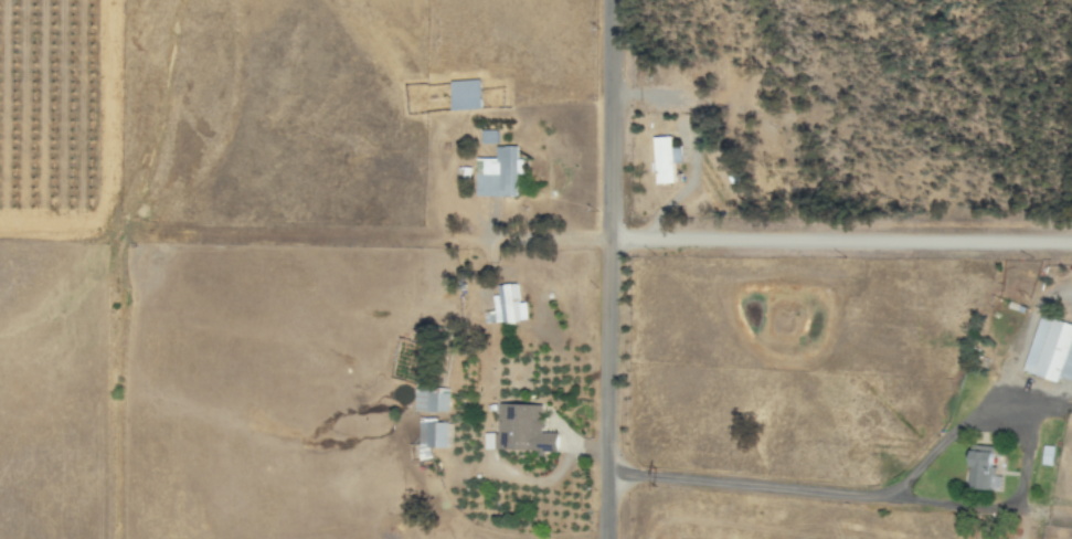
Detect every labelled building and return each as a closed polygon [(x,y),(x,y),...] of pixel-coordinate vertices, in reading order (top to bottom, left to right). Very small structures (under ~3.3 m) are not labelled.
[(478,78),(449,82),(453,112),(482,108),(478,78)] [(480,144),(496,143),(496,130),(480,130),(480,144)] [(681,163),(680,146),(671,147),(671,137),(653,138),(654,184),(673,183),(672,163),(681,163)] [(516,197),(516,175),(523,175),(523,159),(517,159),(517,146),(496,146),(496,158),(476,158),(475,196),(516,197)] [(526,321),(525,302),(518,302),(516,283),(497,285),(498,295),(492,295),(493,311),(483,312),(484,325),(526,321)] [(1038,315),(1022,372),(1057,381),(1059,376),(1071,380),(1071,324),(1038,315)] [(412,412),(446,412),(446,386),(413,385),(412,412)] [(483,450),(557,451),(557,432),(543,432),(543,405),(498,404),(498,433),(483,433),(483,450)] [(436,417),(417,417),(417,459),(430,459),(430,447),(445,448),(446,439),(451,439),(451,423),(436,423),(436,417)] [(995,446),(972,445),(970,489),(1001,490),(1002,476),(993,476),(995,446)] [(1053,446),(1041,445),(1040,465),(1051,465),(1053,446)]
